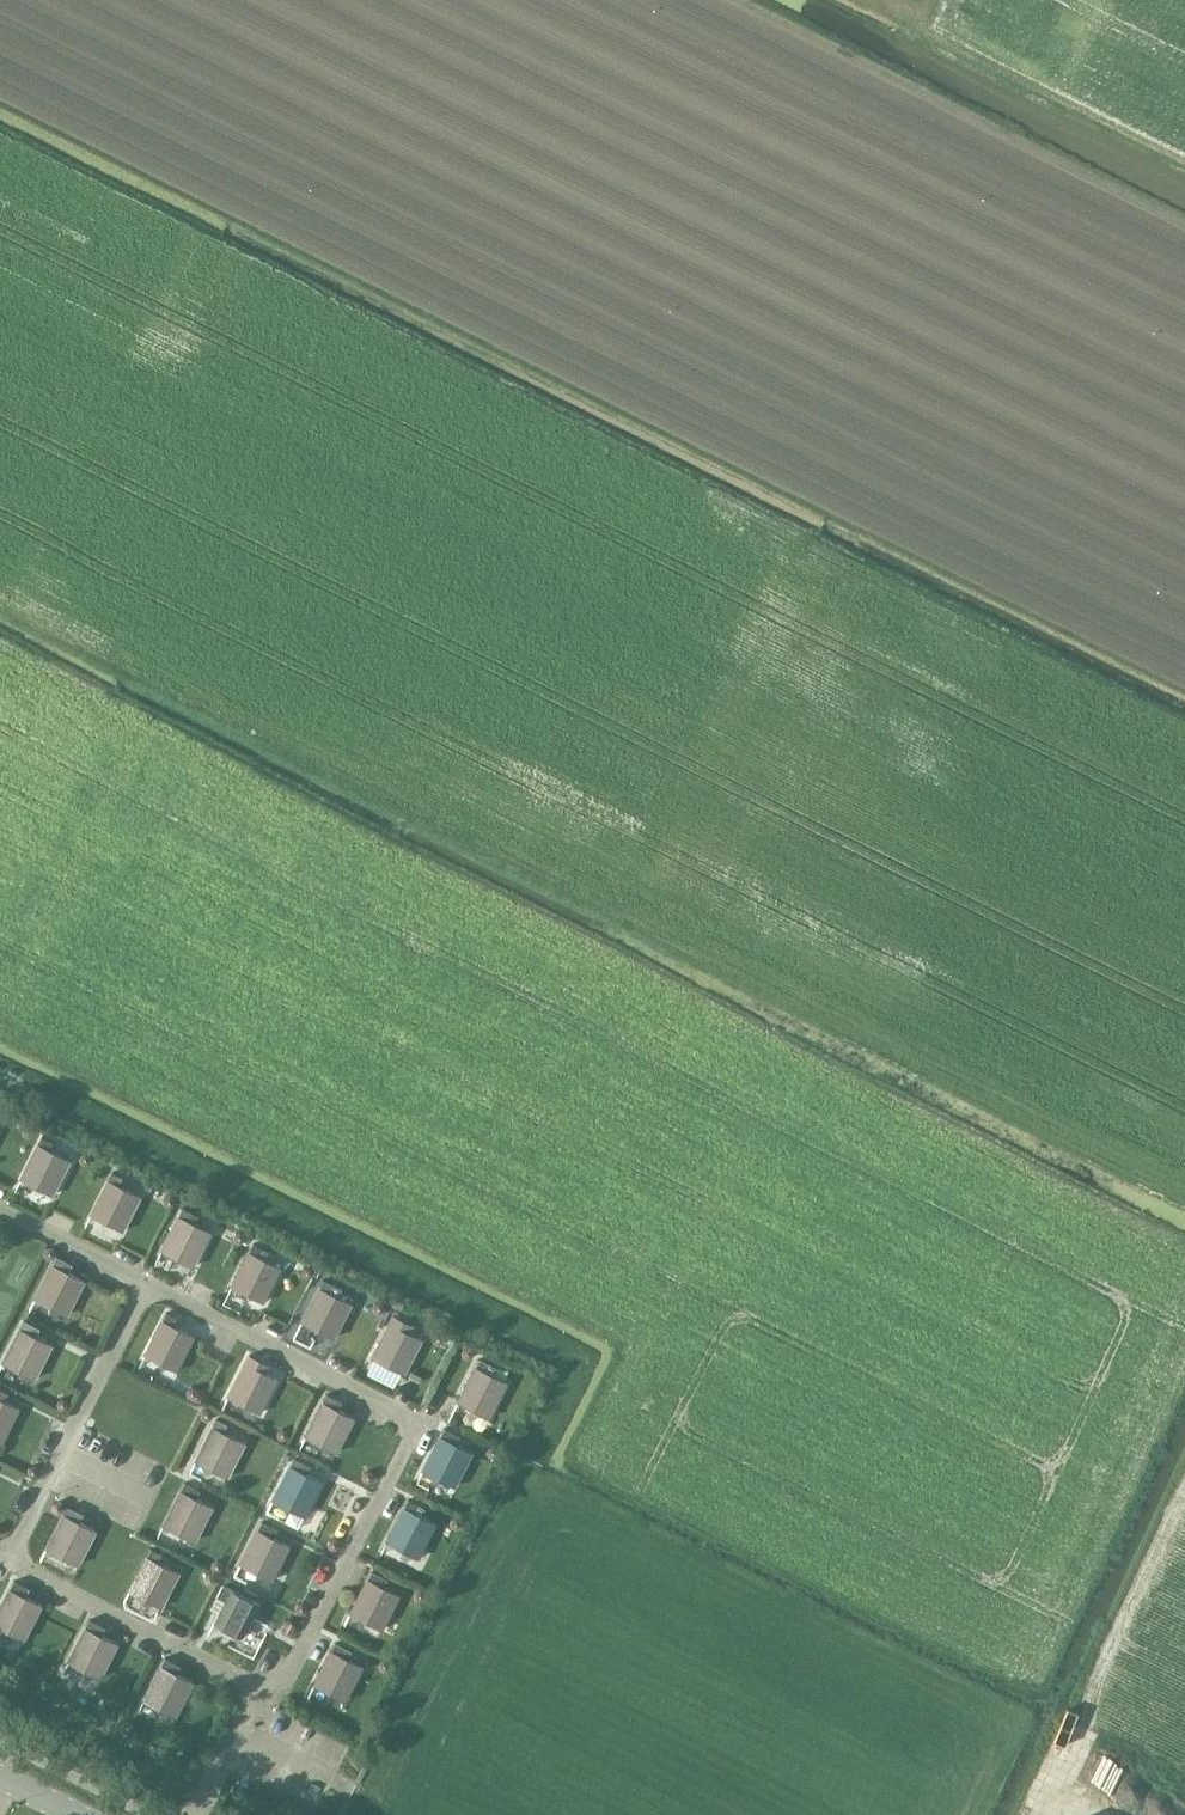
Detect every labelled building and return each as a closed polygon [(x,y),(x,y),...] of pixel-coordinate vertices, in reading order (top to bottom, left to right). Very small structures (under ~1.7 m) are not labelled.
[(41,1136),(38,1144),(36,1143),(17,1178),(52,1195),(70,1160),(49,1149),(52,1142),(41,1136)] [(111,1172),(108,1179),(107,1178),(89,1214),(122,1232),(141,1196),(120,1185),(123,1178),(111,1172)] [(182,1207),(178,1214),(159,1250),(193,1267),(211,1232),(195,1223),(198,1216),(182,1207)] [(252,1243),(248,1251),(247,1250),(229,1286),(263,1303),(281,1268),(260,1257),(263,1249),(252,1243)] [(66,1316),(85,1281),(68,1272),(72,1264),(56,1256),(51,1264),(51,1263),(32,1298),(66,1316)] [(334,1339),(352,1304),(331,1293),(335,1284),(323,1279),(319,1286),(318,1286),(300,1321),(334,1339)] [(165,1311),(161,1319),(143,1355),(176,1372),(194,1336),(173,1325),(177,1318),(165,1311)] [(393,1315),(389,1322),(388,1322),(370,1358),(404,1375),(421,1338),(401,1328),(405,1321),(393,1315)] [(34,1380),(52,1345),(36,1336),(40,1329),(23,1320),(19,1327),(18,1327),(0,1362),(34,1380)] [(244,1361),(226,1397),(260,1414),(277,1378),(256,1367),(259,1360),(249,1354),(245,1361),(244,1361)] [(489,1364),(479,1358),(475,1366),(474,1366),(455,1401),(490,1419),(508,1383),(485,1372),(489,1364)] [(20,1409),(3,1400),(8,1392),(0,1388),(0,1443),(2,1444),(20,1409)] [(337,1453),(355,1418),(339,1410),(342,1402),(326,1393),(322,1401),(321,1401),(303,1436),(337,1453)] [(227,1478),(245,1442),(224,1432),(228,1424),(216,1418),(212,1426),(211,1425),(193,1461),(227,1478)] [(444,1427),(440,1435),(439,1435),(420,1470),(454,1487),(472,1452),(456,1444),(460,1436),(444,1427)] [(293,1457),(289,1465),(288,1465),(271,1500),(305,1518),(323,1482),(306,1473),(310,1465),(293,1457)] [(184,1482),(179,1489),(161,1525),(195,1542),(212,1506),(197,1498),(200,1490),(184,1482)] [(407,1499),(403,1506),(384,1541),(418,1559),(436,1523),(415,1513),(419,1505),(407,1499)] [(78,1566),(96,1531),(75,1520),(78,1512),(67,1506),(63,1513),(62,1512),(44,1549),(78,1566)] [(261,1521),(257,1529),(256,1529),(238,1564),(273,1581),(290,1546),(274,1538),(278,1529),(261,1521)] [(150,1548),(146,1556),(145,1555),(128,1591),(162,1608),(180,1573),(158,1561),(161,1554),(150,1548)] [(382,1630),(400,1595),(379,1584),(382,1577),(371,1569),(367,1578),(366,1577),(347,1612),(382,1630)] [(0,1605),(0,1628),(23,1639),(41,1605),(25,1596),(29,1589),(13,1580),(0,1605)] [(216,1596),(224,1600),(212,1622),(243,1637),(259,1603),(230,1588),(222,1584),(216,1596)] [(84,1626),(66,1662),(99,1678),(116,1643),(96,1632),(100,1625),(88,1619),(85,1626),(84,1626)] [(330,1650),(313,1685),(345,1702),(362,1666),(342,1656),(346,1647),(334,1641),(329,1649),(330,1650)] [(161,1665),(142,1700),(173,1717),(192,1682),(177,1674),(181,1666),(164,1657),(160,1665),(161,1665)]
